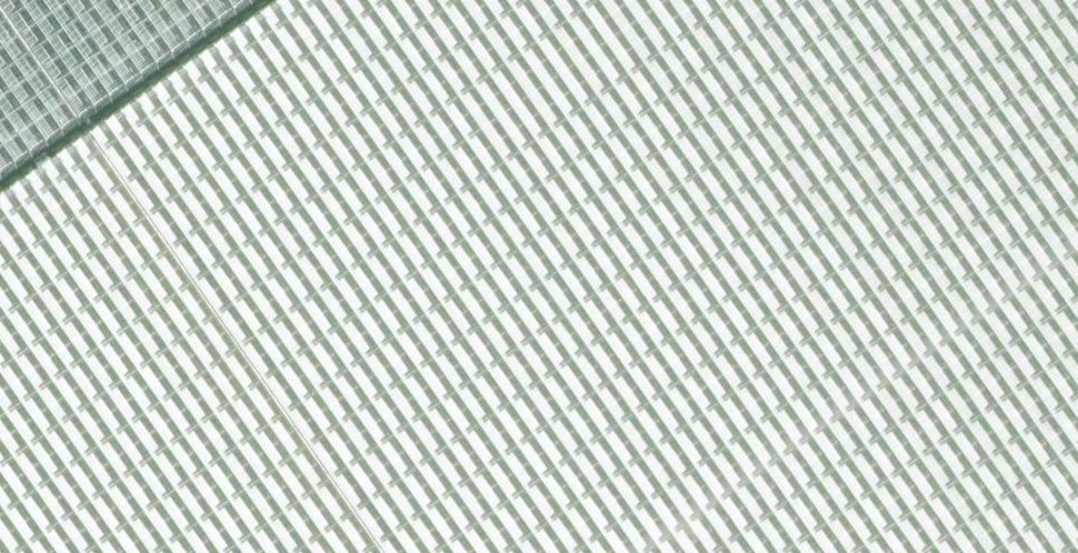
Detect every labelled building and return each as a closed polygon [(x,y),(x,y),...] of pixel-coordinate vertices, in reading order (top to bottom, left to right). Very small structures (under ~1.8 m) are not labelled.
[(0,205),(0,552),(1077,552),(1077,0),(293,0),(0,205)] [(260,0),(0,0),(0,182),(260,0)]
